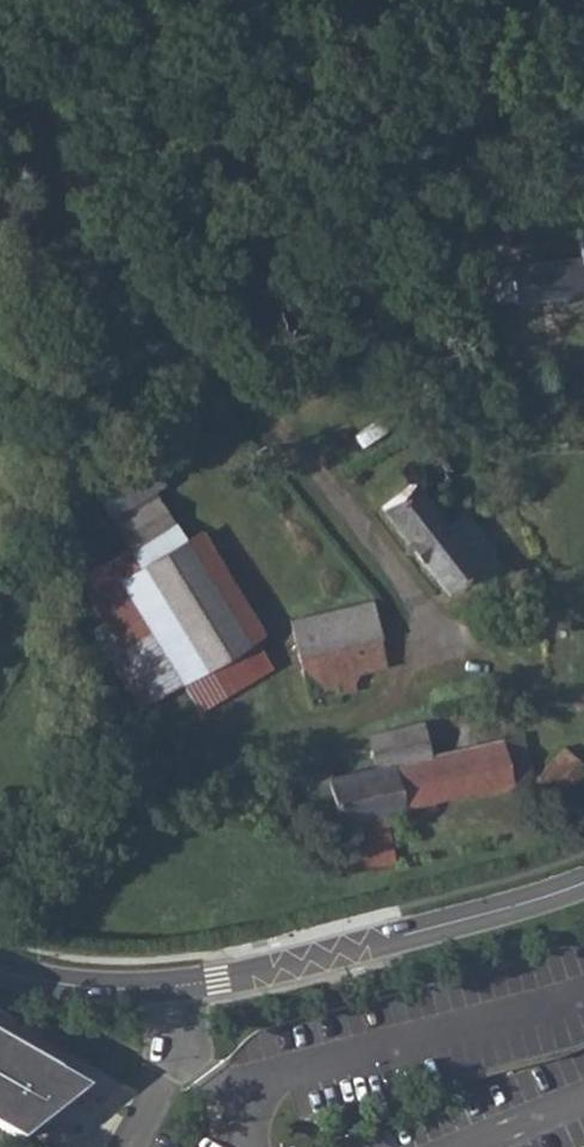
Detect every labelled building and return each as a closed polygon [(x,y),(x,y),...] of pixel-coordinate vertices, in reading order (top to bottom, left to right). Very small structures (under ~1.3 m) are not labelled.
[(464,169),(466,170),(471,171),(475,170),(479,165),(480,161),(478,156),(474,153),(469,153),(466,155),(462,159),(461,164),(464,169)] [(486,270),(491,303),(583,289),(583,214),(574,215),(579,256),(486,270)] [(474,376),(460,378),(458,380),(460,383),(463,386),(467,386),(470,385),(473,382),(474,376)] [(93,624),(135,706),(186,680),(199,707),(279,667),(206,524),(186,534),(152,468),(100,494),(117,526),(119,525),(130,547),(79,572),(103,619),(93,624)] [(443,587),(470,565),(490,551),(492,549),(464,512),(447,525),(412,481),(379,507),(443,587)] [(335,683),(334,675),(358,669),(385,664),(370,600),(291,618),(307,690),(335,683)] [(326,768),(302,774),(307,795),(312,796),(316,803),(321,808),(332,806),(335,817),(380,807),(523,774),(530,773),(520,732),(427,753),(375,765),(328,774),(326,768)] [(530,780),(553,800),(583,766),(583,763),(563,745),(530,780)] [(13,1140),(81,1084),(0,1038),(0,1132),(13,1140)]
